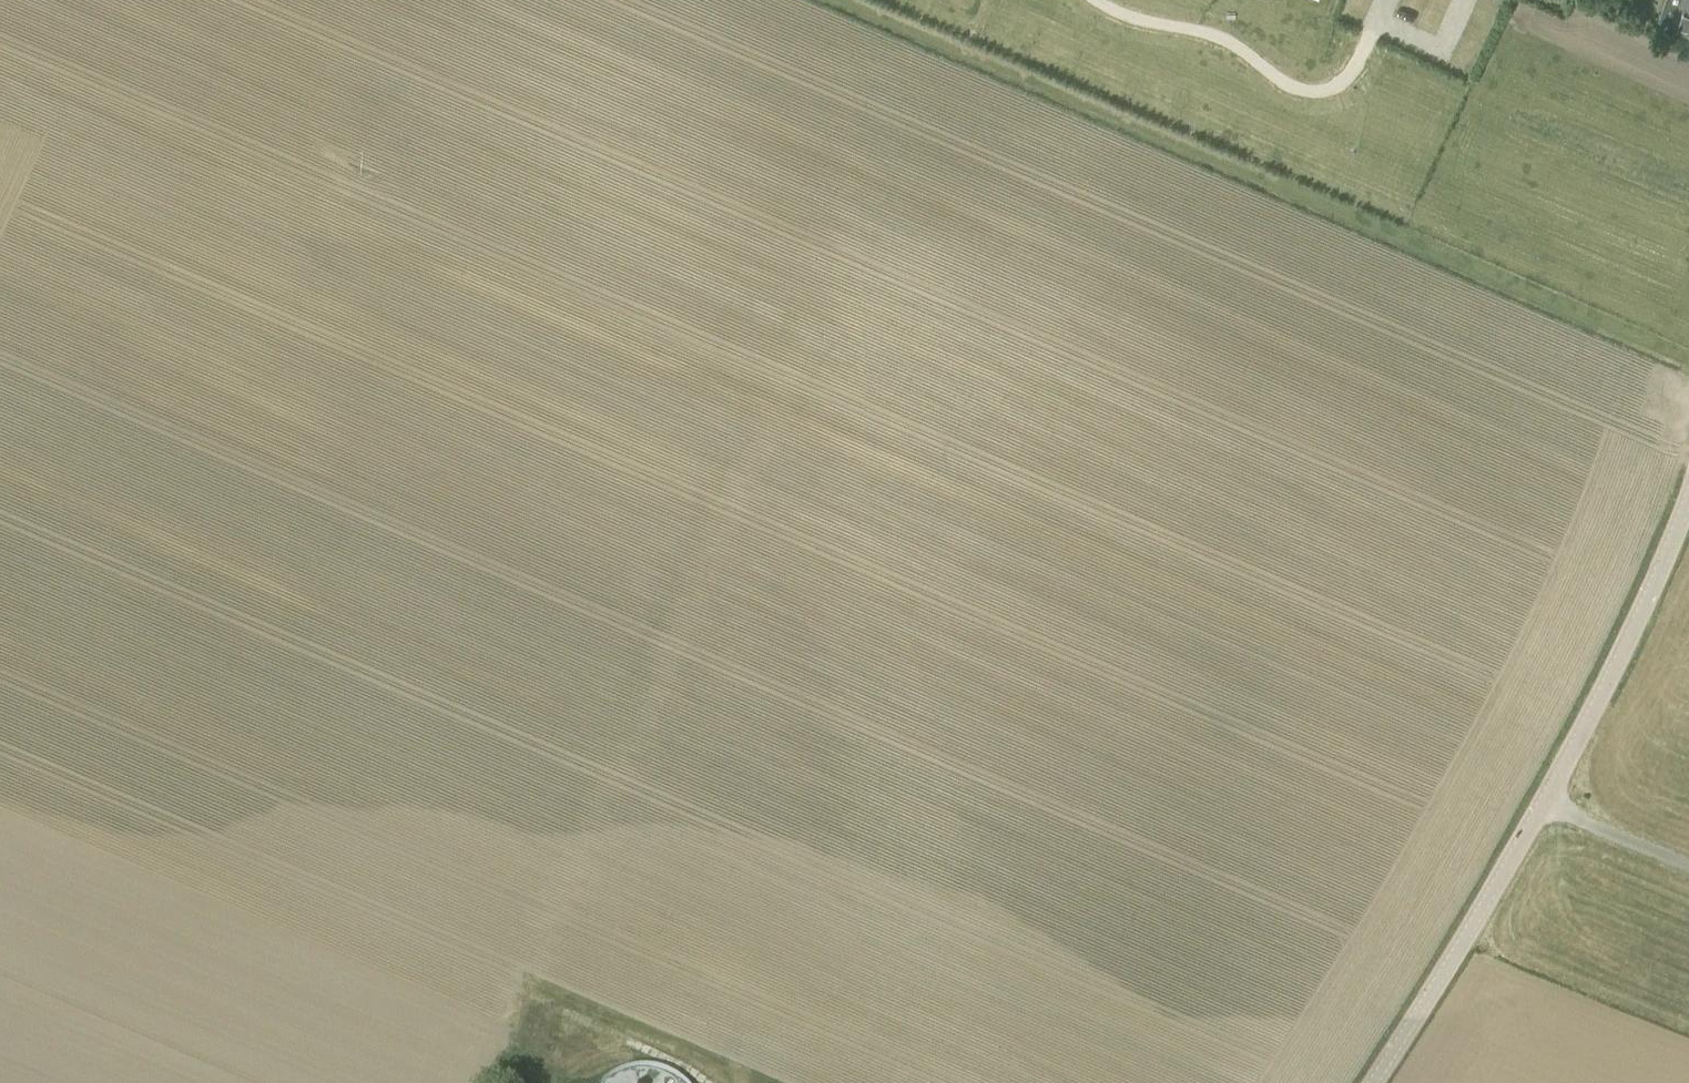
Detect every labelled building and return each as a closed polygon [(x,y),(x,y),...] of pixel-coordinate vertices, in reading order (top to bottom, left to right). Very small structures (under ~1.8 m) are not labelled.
[(1688,25),(1688,0),(1665,0),(1660,16),(1688,25)] [(643,1065),(630,1066),(621,1069),(613,1073),(606,1078),(600,1082),(687,1082),(683,1079),(674,1073),(670,1071),(664,1069),(658,1067),(651,1065),(643,1065)]
